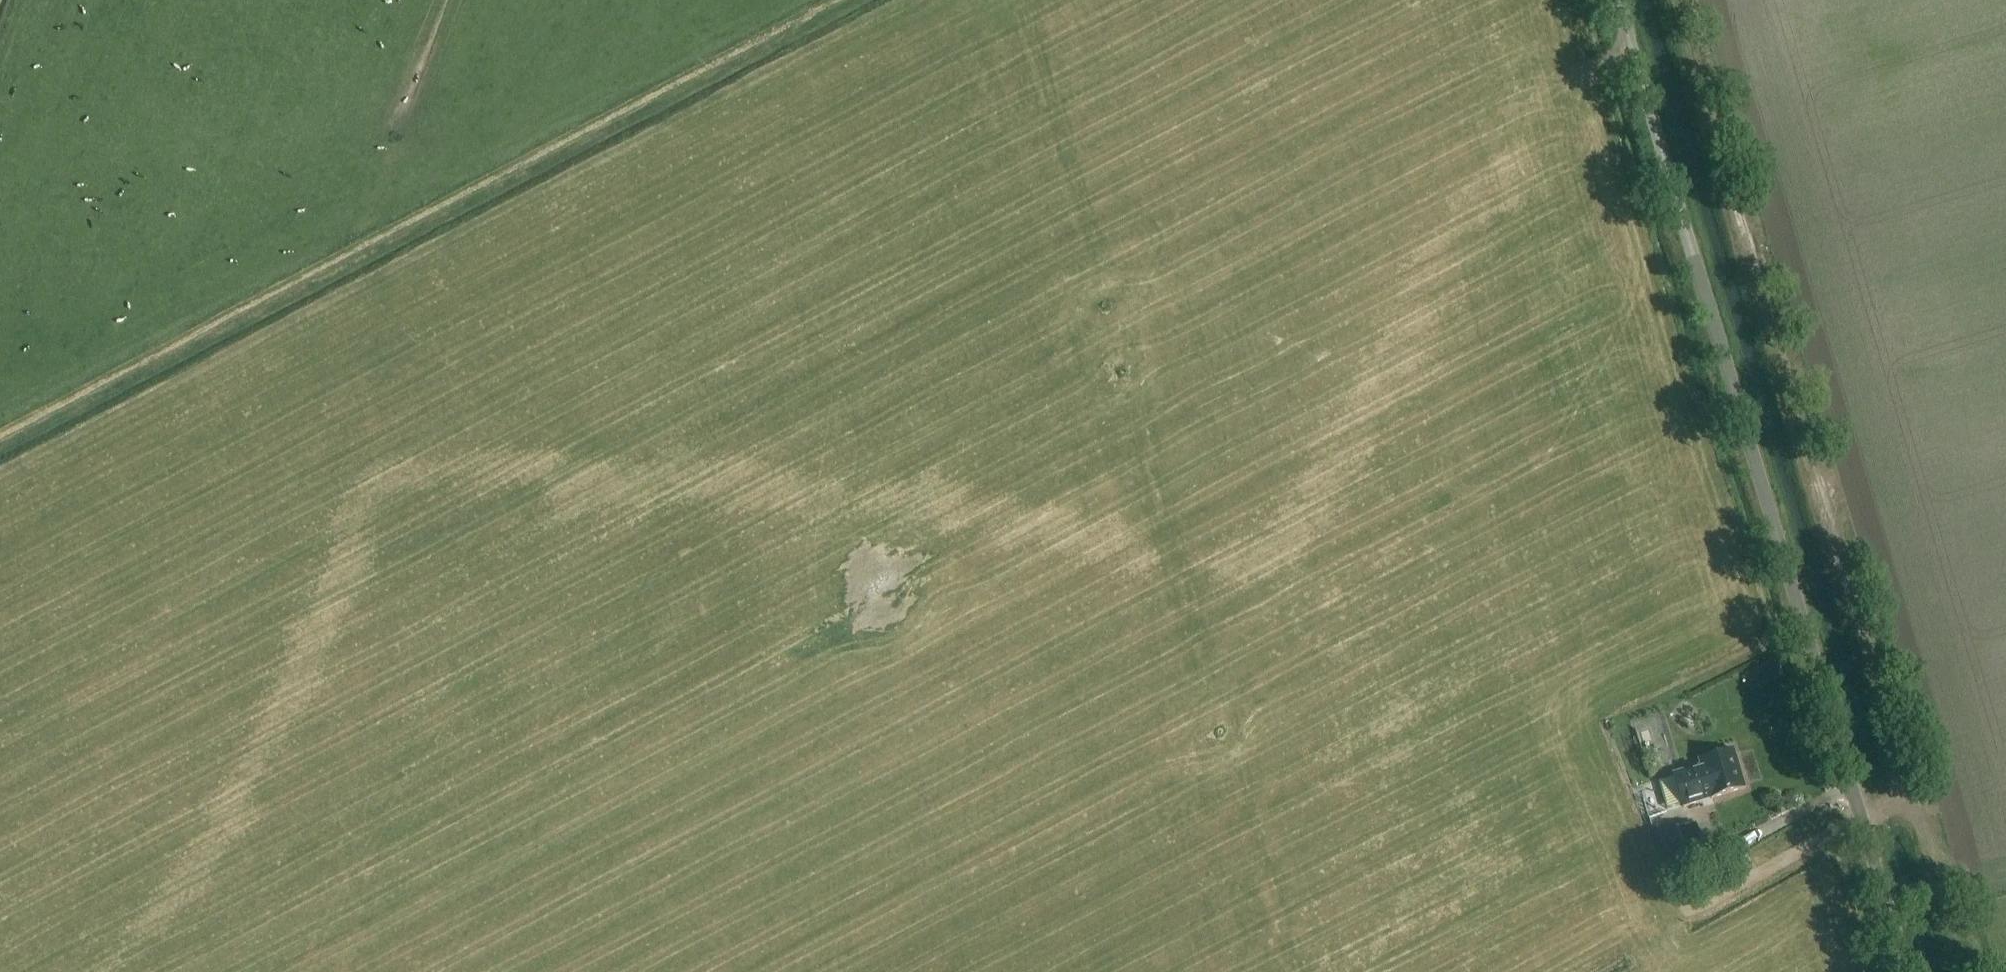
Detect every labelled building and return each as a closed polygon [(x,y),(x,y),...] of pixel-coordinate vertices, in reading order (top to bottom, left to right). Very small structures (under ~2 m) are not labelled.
[(1700,767),(1673,774),(1682,807),(1745,790),(1734,751),(1699,761),(1700,767)]
